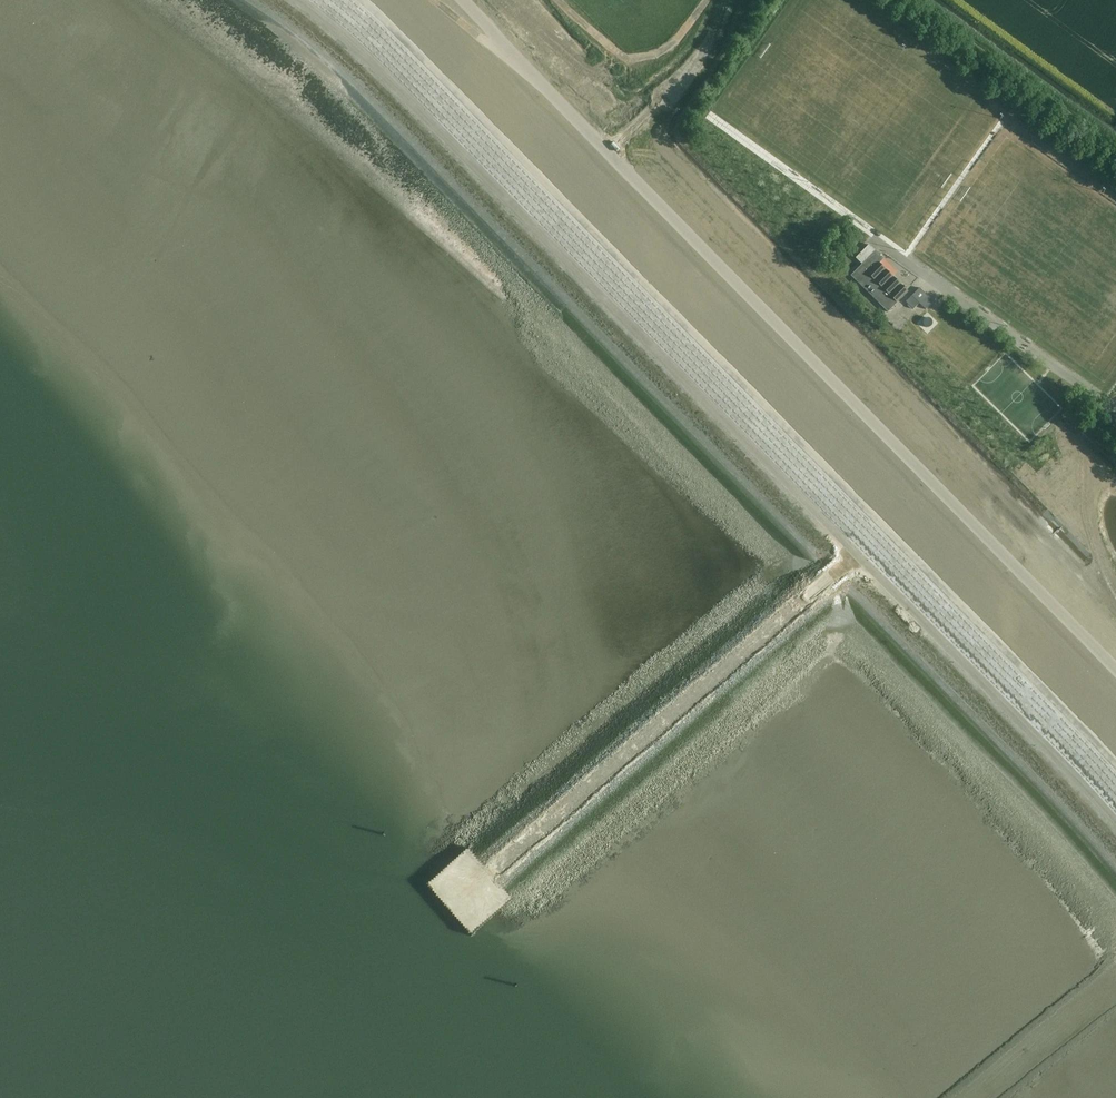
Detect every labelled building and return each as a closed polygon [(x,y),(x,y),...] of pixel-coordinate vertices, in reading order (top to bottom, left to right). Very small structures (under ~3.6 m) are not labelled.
[(906,136),(897,154),(909,160),(918,142),(906,136)] [(862,264),(851,276),(869,294),(888,312),(908,292),(889,274),(879,264),(884,259),(870,246),(857,259),(862,264)] [(906,302),(913,310),(919,304),(926,310),(934,302),(920,288),(906,302)]
